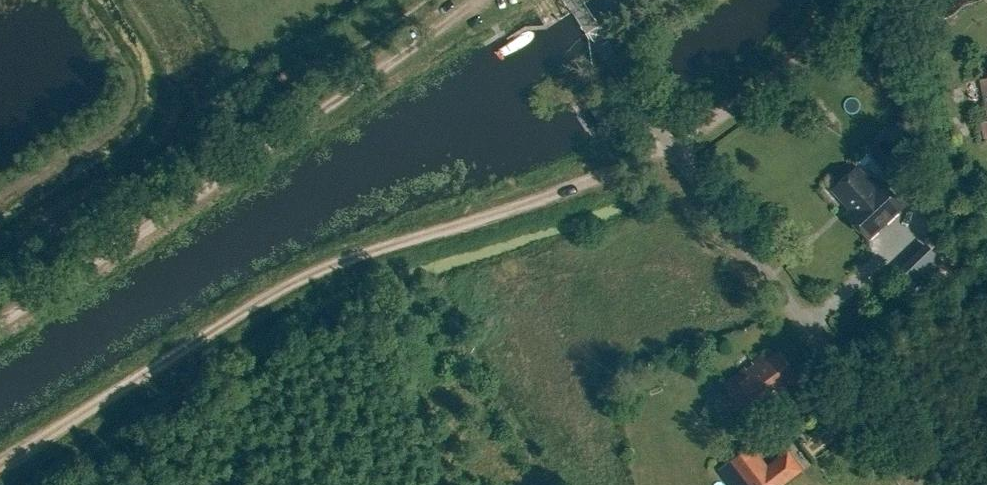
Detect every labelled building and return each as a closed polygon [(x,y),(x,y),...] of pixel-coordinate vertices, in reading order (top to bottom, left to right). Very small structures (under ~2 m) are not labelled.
[(925,185),(896,153),(879,167),(909,199),(925,185)] [(850,210),(844,215),(867,240),(903,206),(880,181),(874,187),(856,167),(831,189),(850,210)] [(761,357),(724,384),(746,414),(797,377),(779,352),(765,362),(761,357)] [(730,461),(747,484),(777,484),(749,447),(730,461)]
